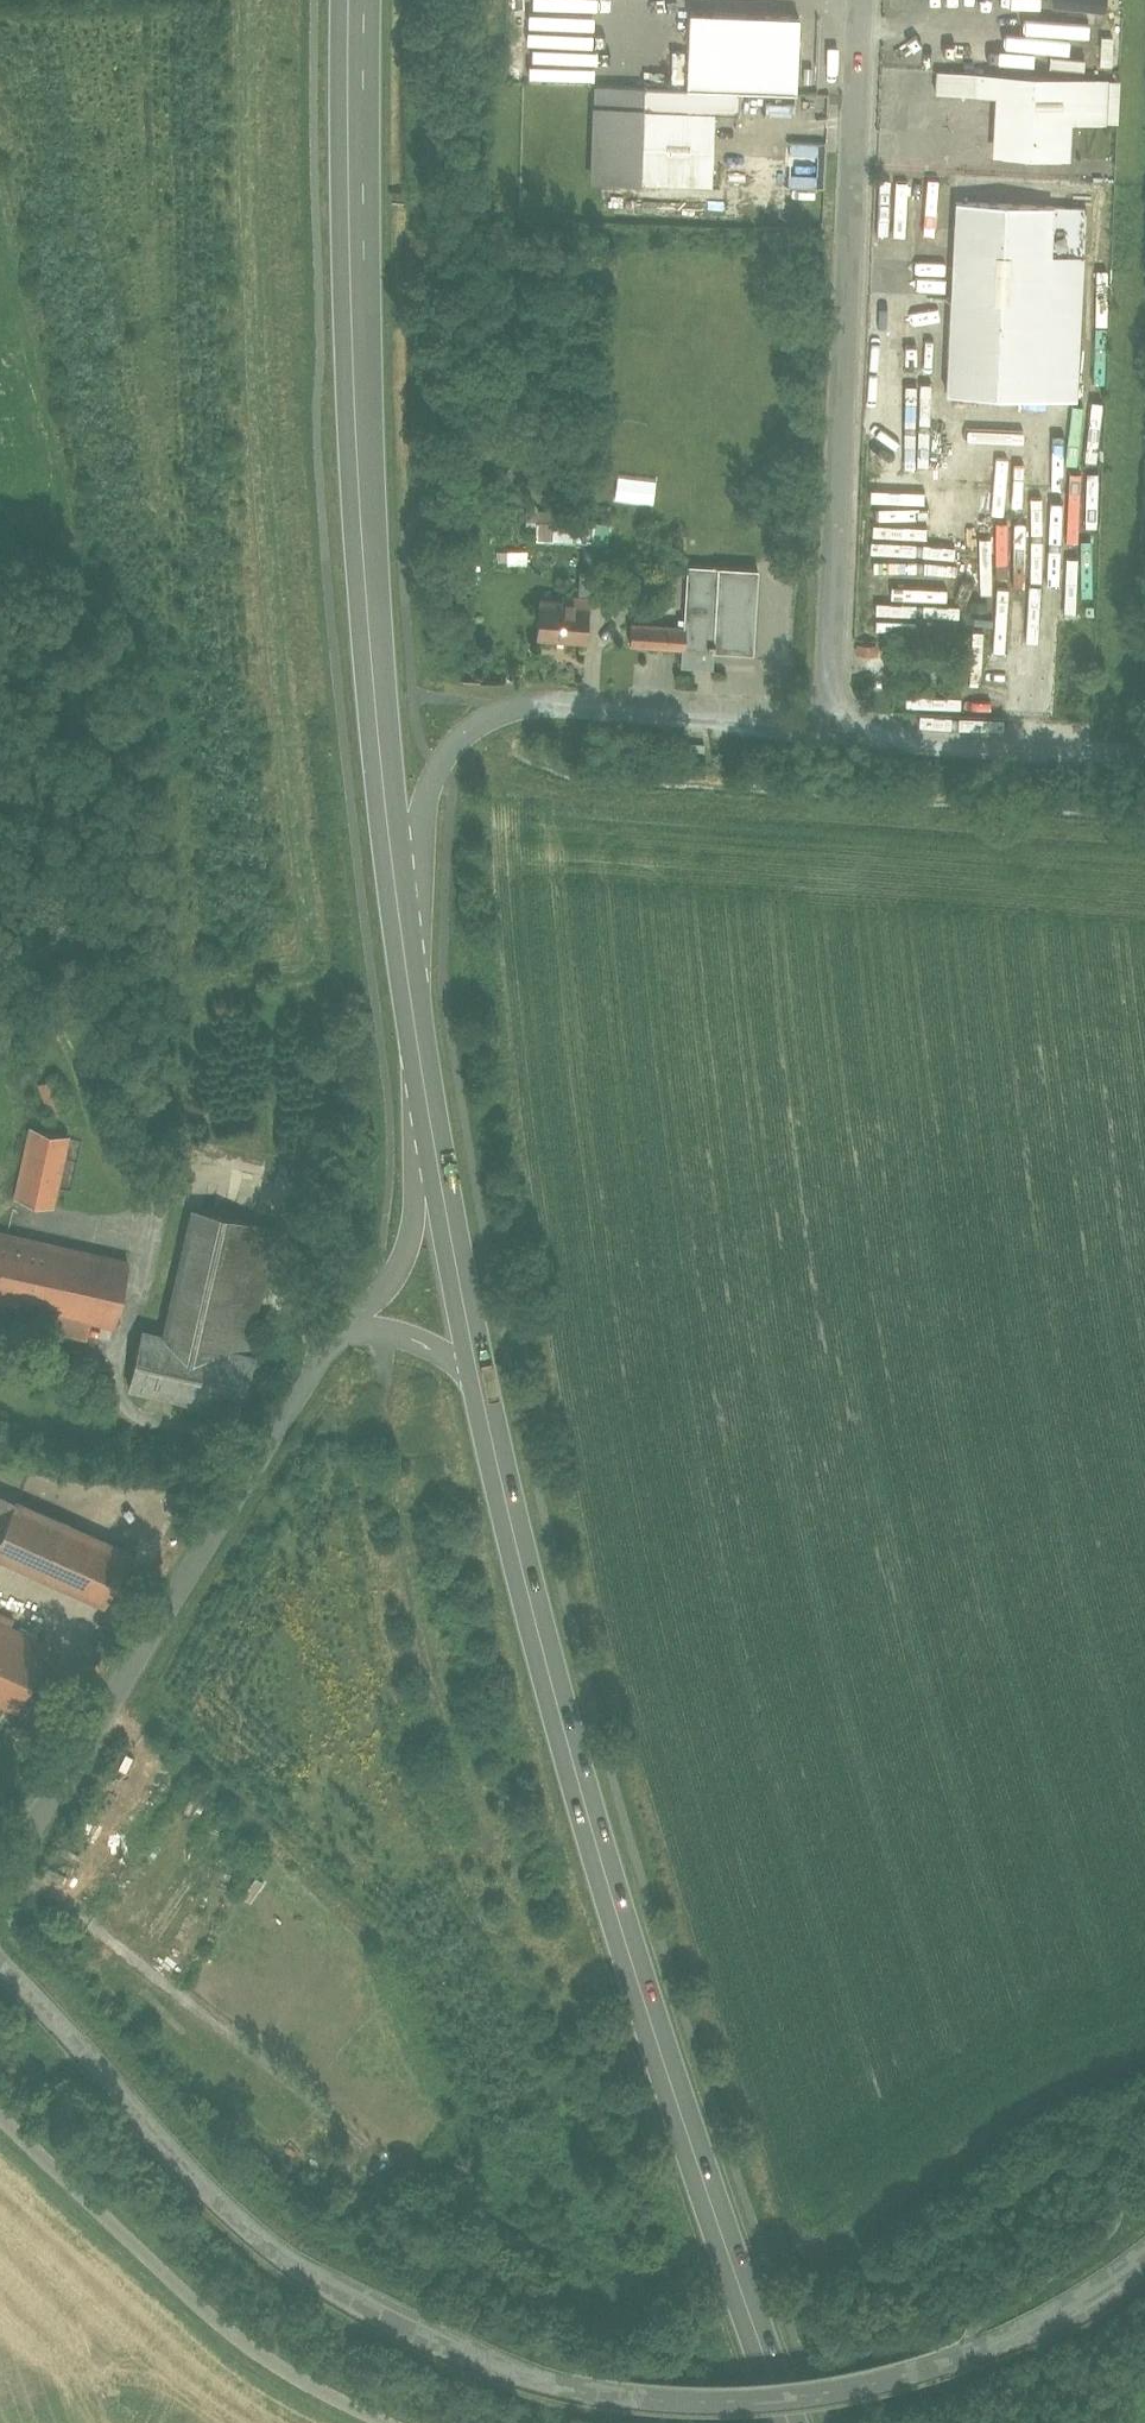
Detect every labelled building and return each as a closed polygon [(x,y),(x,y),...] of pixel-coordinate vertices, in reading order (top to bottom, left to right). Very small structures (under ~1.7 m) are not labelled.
[(1104,10),(1105,0),(1049,0),(1049,4),(1104,10)] [(691,14),(688,90),(796,94),(799,18),(691,14)] [(1098,63),(1113,64),(1113,34),(1099,34),(1098,63)] [(1120,82),(933,73),(932,96),(991,99),(988,158),(1066,161),(1067,125),(1118,128),(1120,82)] [(595,86),(594,107),(715,111),(795,114),(796,94),(688,90),(595,86)] [(715,111),(594,107),(593,180),(712,184),(715,111)] [(819,143),(786,142),(784,185),(817,186),(819,143)] [(1084,212),(951,204),(940,395),(1073,402),(1084,212)] [(536,519),(536,537),(553,538),(554,520),(536,519)] [(758,569),(690,564),(685,627),(632,623),(630,645),(685,649),(684,665),(710,667),(712,649),(752,652),(758,569)] [(589,607),(534,605),(533,640),(588,643),(589,607)] [(51,1078),(34,1086),(48,1117),(65,1110),(51,1078)] [(30,1126),(16,1193),(54,1201),(68,1134),(30,1126)] [(273,1223),(191,1206),(164,1333),(143,1329),(131,1385),(242,1408),(253,1351),(247,1350),(273,1223)] [(0,1228),(0,1297),(113,1323),(128,1257),(0,1228)] [(100,1598),(124,1545),(0,1491),(0,1555),(100,1598)] [(16,1710),(47,1643),(0,1621),(0,1702),(16,1710)]
